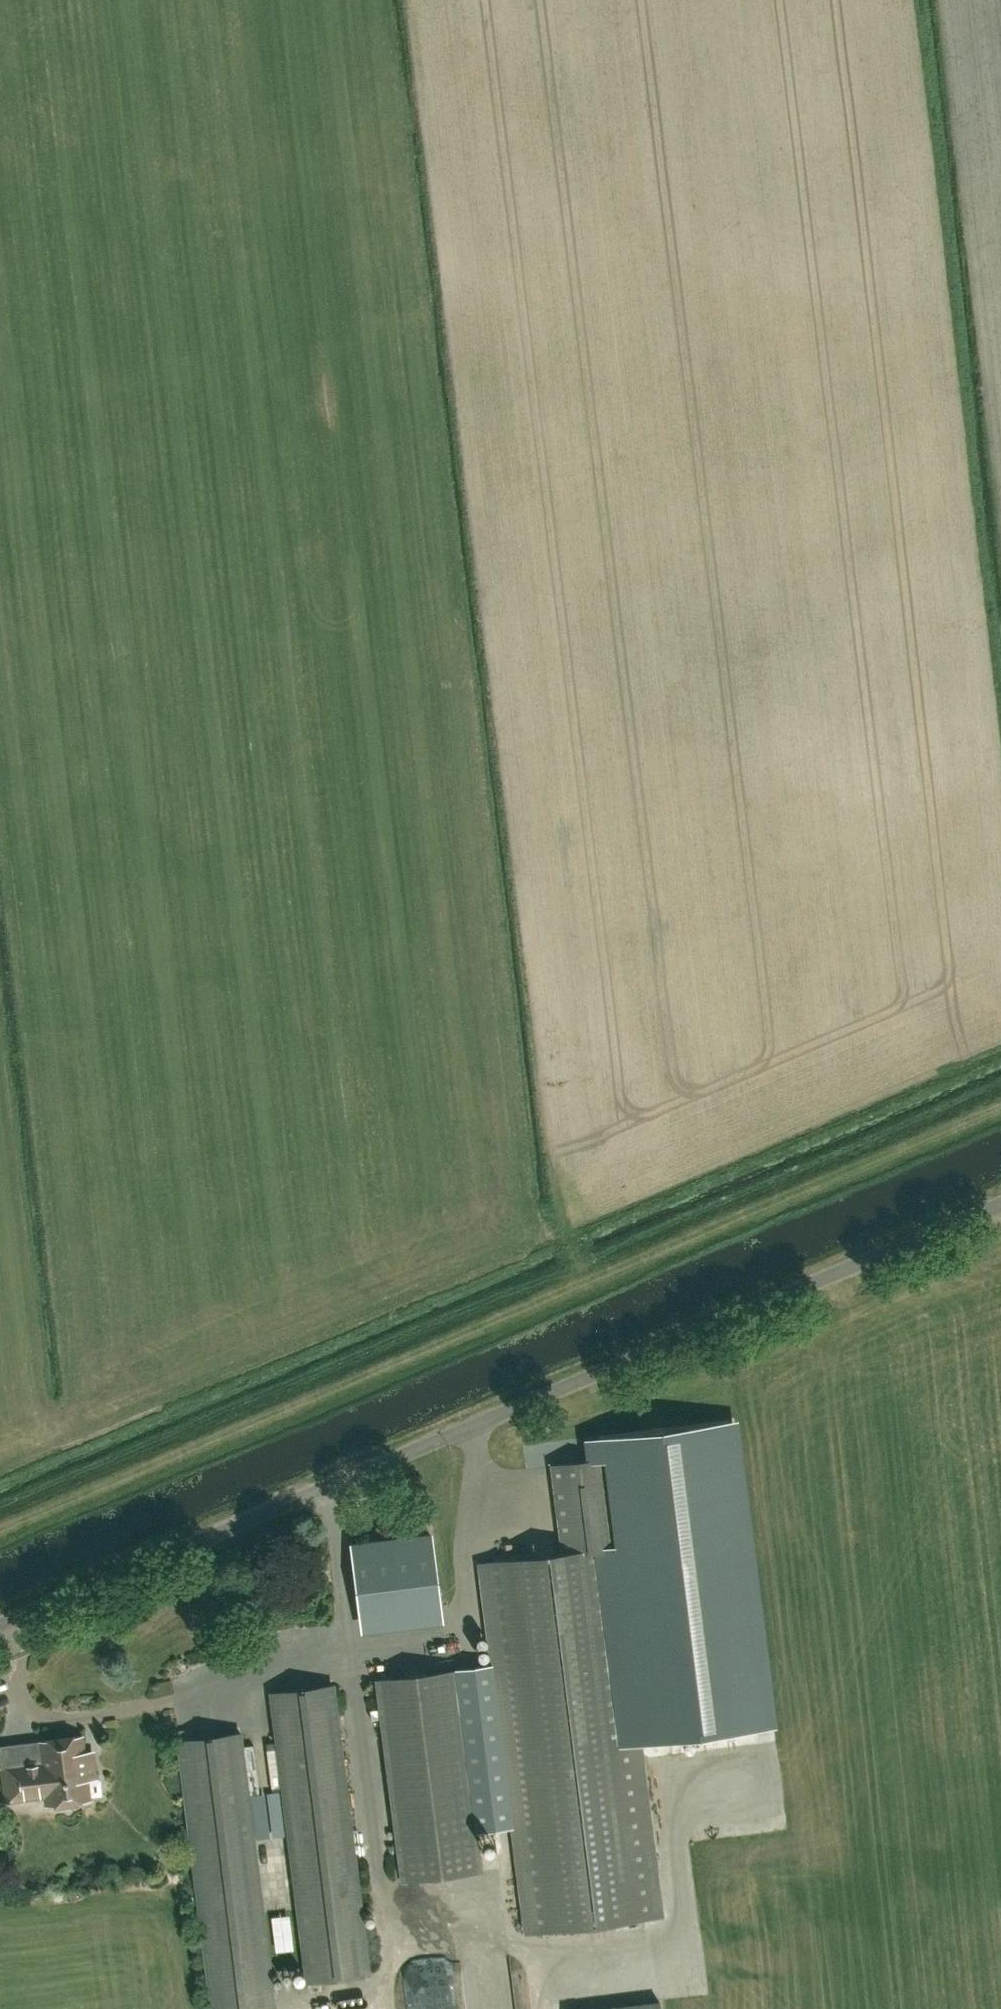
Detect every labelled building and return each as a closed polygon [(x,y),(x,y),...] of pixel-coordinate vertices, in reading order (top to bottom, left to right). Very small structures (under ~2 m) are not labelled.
[(607,1459),(552,1465),(563,1554),(494,1563),(540,1930),(648,1916),(602,1549),(618,1547),(607,1459)] [(367,1628),(451,1618),(446,1570),(439,1571),(434,1530),(356,1539),(367,1628)] [(475,1828),(511,1824),(492,1666),(456,1670),(475,1828)] [(400,1881),(480,1871),(455,1670),(376,1680),(400,1881)] [(305,1981),(367,1973),(332,1685),(270,1692),(305,1981)] [(274,2006),(240,1733),(178,1741),(211,2008),(250,2008),(274,2006)] [(41,1763),(26,1765),(2,1768),(6,1801),(30,1798),(46,1796),(47,1804),(60,1803),(63,1806),(74,1805),(76,1801),(88,1799),(86,1779),(95,1778),(92,1759),(91,1751),(82,1752),(80,1737),(39,1742),(41,1763)] [(663,1978),(571,1988),(574,2008),(667,2008),(663,1978)]
